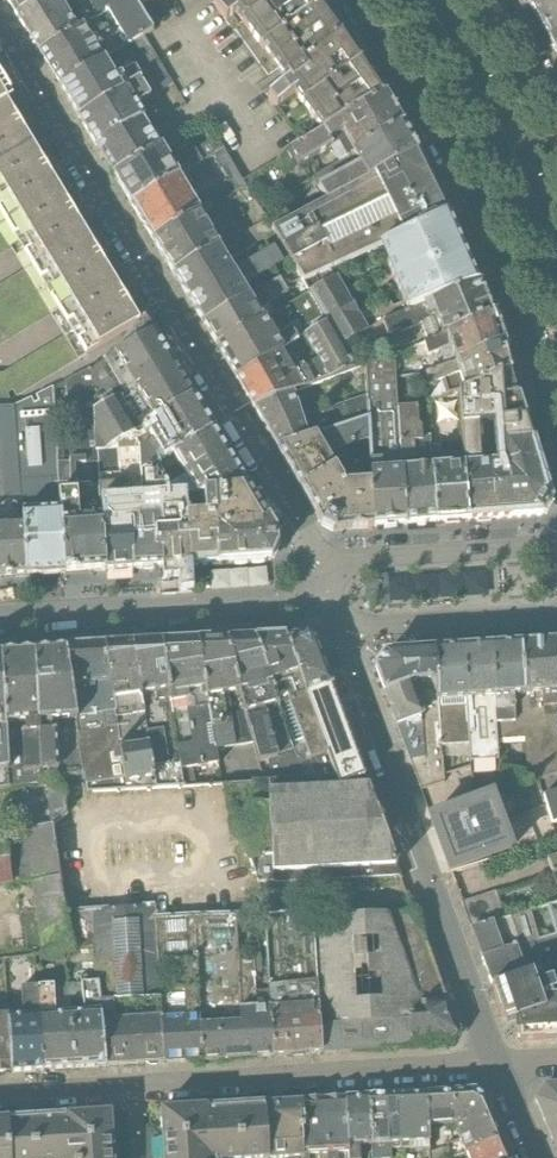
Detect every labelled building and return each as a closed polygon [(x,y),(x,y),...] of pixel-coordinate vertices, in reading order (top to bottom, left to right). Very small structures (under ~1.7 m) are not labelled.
[(43,0),(8,0),(10,3),(18,16),(43,0)] [(84,26),(92,21),(78,1),(77,0),(44,0),(18,16),(39,51),(84,26)] [(107,12),(103,0),(89,0),(97,19),(107,12)] [(107,12),(120,3),(119,0),(103,0),(107,12)] [(134,42),(145,36),(154,30),(137,7),(133,0),(126,0),(120,3),(107,12),(120,34),(127,46),(134,42)] [(319,0),(215,0),(212,2),(227,22),(233,31),(236,30),(269,76),(278,69),(289,82),(269,97),(277,109),(295,97),(301,107),(303,106),(322,134),(385,97),(368,68),(350,39),(330,11),(328,12),(324,6),(319,0)] [(549,39),(556,34),(556,0),(541,0),(530,6),(549,39)] [(105,59),(115,54),(107,41),(97,47),(84,26),(39,51),(61,87),(105,59)] [(549,39),(556,54),(556,34),(549,39)] [(155,76),(166,70),(145,36),(134,42),(155,76)] [(80,117),(140,81),(144,79),(136,66),(124,72),(123,76),(122,79),(124,81),(120,83),(105,59),(61,87),(80,117)] [(174,84),(166,70),(155,76),(164,91),(174,84)] [(58,277),(72,301),(86,324),(87,325),(100,347),(110,342),(146,320),(132,296),(118,273),(104,250),(89,226),(75,203),(61,179),(47,156),(32,133),(18,109),(4,86),(0,79),(0,180),(2,183),(16,207),(30,230),(44,254),(58,277)] [(98,147),(144,119),(147,118),(138,105),(151,98),(140,81),(80,117),(98,147)] [(342,136),(346,142),(395,113),(385,97),(322,134),(291,152),(301,168),(334,148),(330,142),(342,136)] [(346,142),(353,156),(403,127),(395,113),(346,142)] [(144,119),(98,147),(115,175),(163,147),(144,119)] [(319,187),(327,202),(417,152),(403,127),(353,156),(358,165),(319,187)] [(180,177),(225,150),(218,138),(180,159),(178,165),(179,167),(176,169),(163,147),(115,175),(133,205),(180,177)] [(304,284),(305,284),(448,213),(417,152),(327,202),(273,231),(304,284)] [(154,241),(201,212),(180,177),(133,205),(154,241)] [(175,275),(222,246),(215,235),(218,234),(213,226),(210,228),(204,218),(212,213),(210,209),(201,212),(154,241),(175,275)] [(383,325),(478,286),(448,215),(449,215),(448,213),(305,284),(310,295),(343,346),(369,332),(383,325)] [(175,275),(190,299),(235,272),(229,263),(255,247),(245,232),(222,246),(175,275)] [(274,248),(235,272),(190,299),(205,325),(250,296),(245,287),(284,265),(274,248)] [(220,349),(266,321),(277,315),(271,305),(289,293),(281,278),(250,296),(205,325),(220,349)] [(428,341),(492,319),(484,298),(483,298),(478,286),(383,325),(389,337),(401,332),(403,335),(424,327),(428,341)] [(256,409),(296,395),(304,390),(357,370),(343,346),(310,295),(284,310),(301,339),(237,377),(241,384),(243,383),(252,399),(251,401),(256,409)] [(220,349),(237,377),(301,339),(284,310),(277,315),(266,321),(220,349)] [(445,367),(500,345),(494,328),(496,327),(493,318),(492,319),(428,341),(415,348),(417,356),(424,358),(441,353),(445,367)] [(91,370),(94,414),(174,365),(173,364),(171,365),(160,346),(162,346),(155,334),(105,362),(91,370)] [(500,345),(445,367),(426,373),(427,387),(444,381),(448,396),(460,393),(465,391),(511,374),(510,373),(509,374),(500,345)] [(373,528),(407,526),(399,408),(395,356),(366,366),(368,395),(368,419),(369,441),(370,484),(373,528)] [(106,455),(118,446),(195,400),(174,365),(94,414),(97,456),(106,455)] [(103,571),(104,571),(97,456),(94,414),(91,370),(54,388),(54,399),(67,398),(71,462),(58,463),(66,574),(68,574),(68,573),(103,571)] [(460,393),(462,435),(500,435),(511,434),(518,518),(522,518),(528,517),(528,518),(531,517),(538,516),(538,517),(541,517),(541,516),(542,516),(543,516),(550,504),(550,502),(551,502),(550,499),(528,433),(511,374),(465,391),(460,393)] [(40,576),(66,574),(58,463),(54,399),(54,388),(15,407),(22,507),(27,576),(39,575),(40,576)] [(278,448),(368,419),(368,395),(303,418),(296,395),(256,409),(278,448)] [(139,450),(141,475),(214,432),(195,400),(118,446),(118,452),(139,450)] [(27,576),(22,507),(15,407),(0,408),(0,579),(3,578),(3,576),(13,575),(13,578),(15,578),(15,577),(27,576)] [(430,524),(437,524),(432,454),(432,436),(423,437),(422,427),(420,427),(418,407),(399,408),(407,526),(430,524)] [(373,528),(370,484),(345,486),(328,455),(369,441),(368,419),(278,448),(277,448),(296,480),(298,479),(302,486),(301,487),(311,505),(318,516),(317,516),(322,524),(337,532),(346,531),(349,530),(373,528)] [(215,494),(249,490),(214,432),(141,475),(143,498),(158,497),(186,496),(186,491),(215,489),(215,494)] [(512,518),(518,518),(511,434),(500,435),(462,435),(462,446),(469,521),(480,521),(480,520),(488,520),(491,520),(498,519),(498,520),(502,520),(502,519),(509,518),(509,519),(512,519),(512,518)] [(459,522),(469,521),(462,446),(442,447),(442,453),(432,454),(437,524),(450,523),(449,523),(459,522)] [(134,570),(163,568),(158,497),(143,498),(141,475),(139,450),(118,452),(119,464),(122,464),(123,484),(129,570),(134,569),(134,570)] [(104,571),(129,570),(123,484),(108,485),(106,455),(97,456),(104,571)] [(186,491),(186,496),(191,566),(220,564),(220,563),(229,563),(229,564),(236,563),(236,562),(247,562),(253,562),(253,561),(264,561),(271,561),(277,548),(277,544),(276,544),(276,537),(277,537),(276,534),(275,531),(274,531),(270,525),(271,524),(269,521),(268,521),(249,490),(215,494),(215,489),(186,491)] [(163,568),(191,566),(186,496),(158,497),(163,568)] [(306,697),(337,780),(340,787),(362,779),(366,778),(332,687),(316,644),(306,637),(284,638),(284,639),(299,681),(306,697)] [(258,640),(307,781),(337,780),(306,697),(299,681),(284,639),(258,640)] [(263,782),(307,781),(258,640),(228,641),(240,694),(254,746),(263,782)] [(240,694),(228,641),(200,643),(217,752),(254,746),(240,694)] [(200,643),(163,645),(171,701),(184,787),(196,787),(194,769),(219,764),(217,752),(200,643)] [(555,643),(548,644),(546,652),(521,647),(527,740),(535,739),(537,781),(556,776),(556,665),(555,643)] [(159,703),(171,701),(163,645),(155,645),(155,646),(135,647),(135,646),(154,768),(170,766),(159,703)] [(135,646),(106,648),(125,779),(155,775),(154,768),(135,646)] [(498,742),(527,740),(521,647),(516,647),(510,647),(505,648),(500,650),(501,653),(495,654),(495,648),(493,648),(495,698),(498,742)] [(67,650),(75,722),(82,773),(83,775),(85,775),(86,785),(125,779),(106,648),(67,650)] [(464,649),(466,700),(469,743),(470,760),(486,759),(498,758),(498,742),(495,698),(493,648),(491,648),(491,649),(466,650),(466,649),(464,649)] [(469,743),(466,700),(464,649),(462,650),(437,651),(443,728),(441,728),(442,744),(469,743)] [(82,773),(75,722),(67,650),(64,650),(64,651),(56,651),(55,651),(47,652),(47,651),(36,652),(41,772),(41,777),(82,773)] [(441,728),(443,728),(437,651),(386,655),(376,670),(385,694),(408,757),(442,751),(442,744),(441,728)] [(41,777),(41,772),(36,652),(2,654),(8,726),(10,789),(41,784),(41,777)] [(10,789),(8,726),(2,654),(0,654),(0,790),(10,789)] [(415,774),(443,763),(442,751),(408,757),(415,774)] [(445,781),(443,763),(415,774),(421,790),(445,781)] [(369,786),(365,787),(340,789),(340,787),(337,780),(307,781),(263,782),(223,785),(259,886),(274,883),(402,876),(401,874),(397,875),(394,867),(398,866),(389,840),(385,841),(375,814),(379,812),(369,786)] [(51,786),(55,826),(68,815),(65,791),(51,786)] [(544,795),(549,811),(553,824),(556,823),(556,792),(544,795)] [(490,796),(430,818),(450,872),(511,853),(490,796)] [(23,830),(31,882),(63,877),(55,826),(23,830)] [(4,833),(12,885),(31,882),(23,830),(4,833)] [(12,885),(4,833),(0,834),(0,887),(12,885)] [(546,877),(556,874),(556,857),(542,861),(546,877)] [(546,877),(550,891),(556,889),(556,874),(546,877)] [(63,877),(31,882),(42,956),(74,952),(75,950),(69,914),(63,877)] [(493,923),(505,918),(496,891),(462,902),(473,930),(493,923)] [(556,934),(556,903),(505,918),(493,923),(504,951),(556,934)] [(162,1064),(164,1064),(155,922),(154,910),(69,914),(75,950),(94,948),(97,983),(104,1067),(145,1065),(145,1064),(162,1063),(162,1064)] [(323,1053),(315,918),(314,910),(279,913),(265,916),(270,1006),(274,1057),(276,1057),(276,1055),(286,1055),(286,1057),(323,1055),(323,1053)] [(323,1053),(366,1051),(450,1046),(460,1033),(416,913),(315,918),(323,1053)] [(218,1061),(246,1059),(239,957),(236,917),(194,919),(203,1061),(205,1061),(205,1059),(218,1058),(218,1061)] [(164,1064),(166,1064),(166,1062),(178,1062),(178,1063),(203,1061),(194,919),(155,922),(164,1064)] [(483,958),(504,951),(493,923),(473,930),(474,935),(475,934),(479,945),(478,945),(483,958)] [(556,963),(556,934),(504,951),(483,958),(486,966),(487,965),(492,976),(490,977),(492,983),(556,963)] [(246,1059),(274,1057),(270,1006),(257,1007),(254,956),(239,957),(246,1059)] [(519,1013),(519,1042),(556,1040),(556,963),(492,983),(501,1007),(505,1018),(519,1013)] [(73,1069),(104,1067),(97,983),(82,984),(83,1012),(70,1013),(73,1069)] [(42,1071),(73,1069),(70,1013),(57,1014),(55,986),(38,987),(42,1071)] [(10,1073),(42,1071),(38,987),(7,990),(9,1016),(10,1073)] [(10,1073),(9,1016),(0,1016),(0,1074),(10,1073)] [(546,1087),(537,1101),(556,1148),(556,1086),(546,1087)] [(482,1124),(494,1118),(486,1097),(476,1092),(429,1096),(429,1128),(455,1126),(455,1124),(482,1124)] [(431,1149),(429,1128),(429,1096),(400,1097),(403,1149),(409,1148),(409,1150),(431,1149)] [(403,1149),(400,1097),(371,1099),(372,1145),(373,1157),(392,1157),(392,1149),(403,1149)] [(349,1157),(361,1157),(360,1145),(372,1145),(371,1099),(345,1100),(349,1157)] [(345,1100),(324,1101),(328,1157),(349,1157),(345,1100)] [(324,1101),(306,1103),(307,1157),(328,1157),(324,1101)] [(306,1103),(303,1103),(267,1105),(269,1157),(307,1157),(306,1103)] [(267,1105),(239,1107),(213,1108),(193,1110),(162,1112),(165,1157),(269,1157),(267,1105)] [(112,1115),(57,1118),(32,1119),(7,1121),(0,1121),(0,1157),(114,1157),(112,1115)] [(466,1154),(503,1139),(494,1118),(482,1124),(455,1124),(455,1126),(463,1146),(466,1154)] [(503,1139),(466,1154),(468,1157),(511,1157),(503,1139)]
